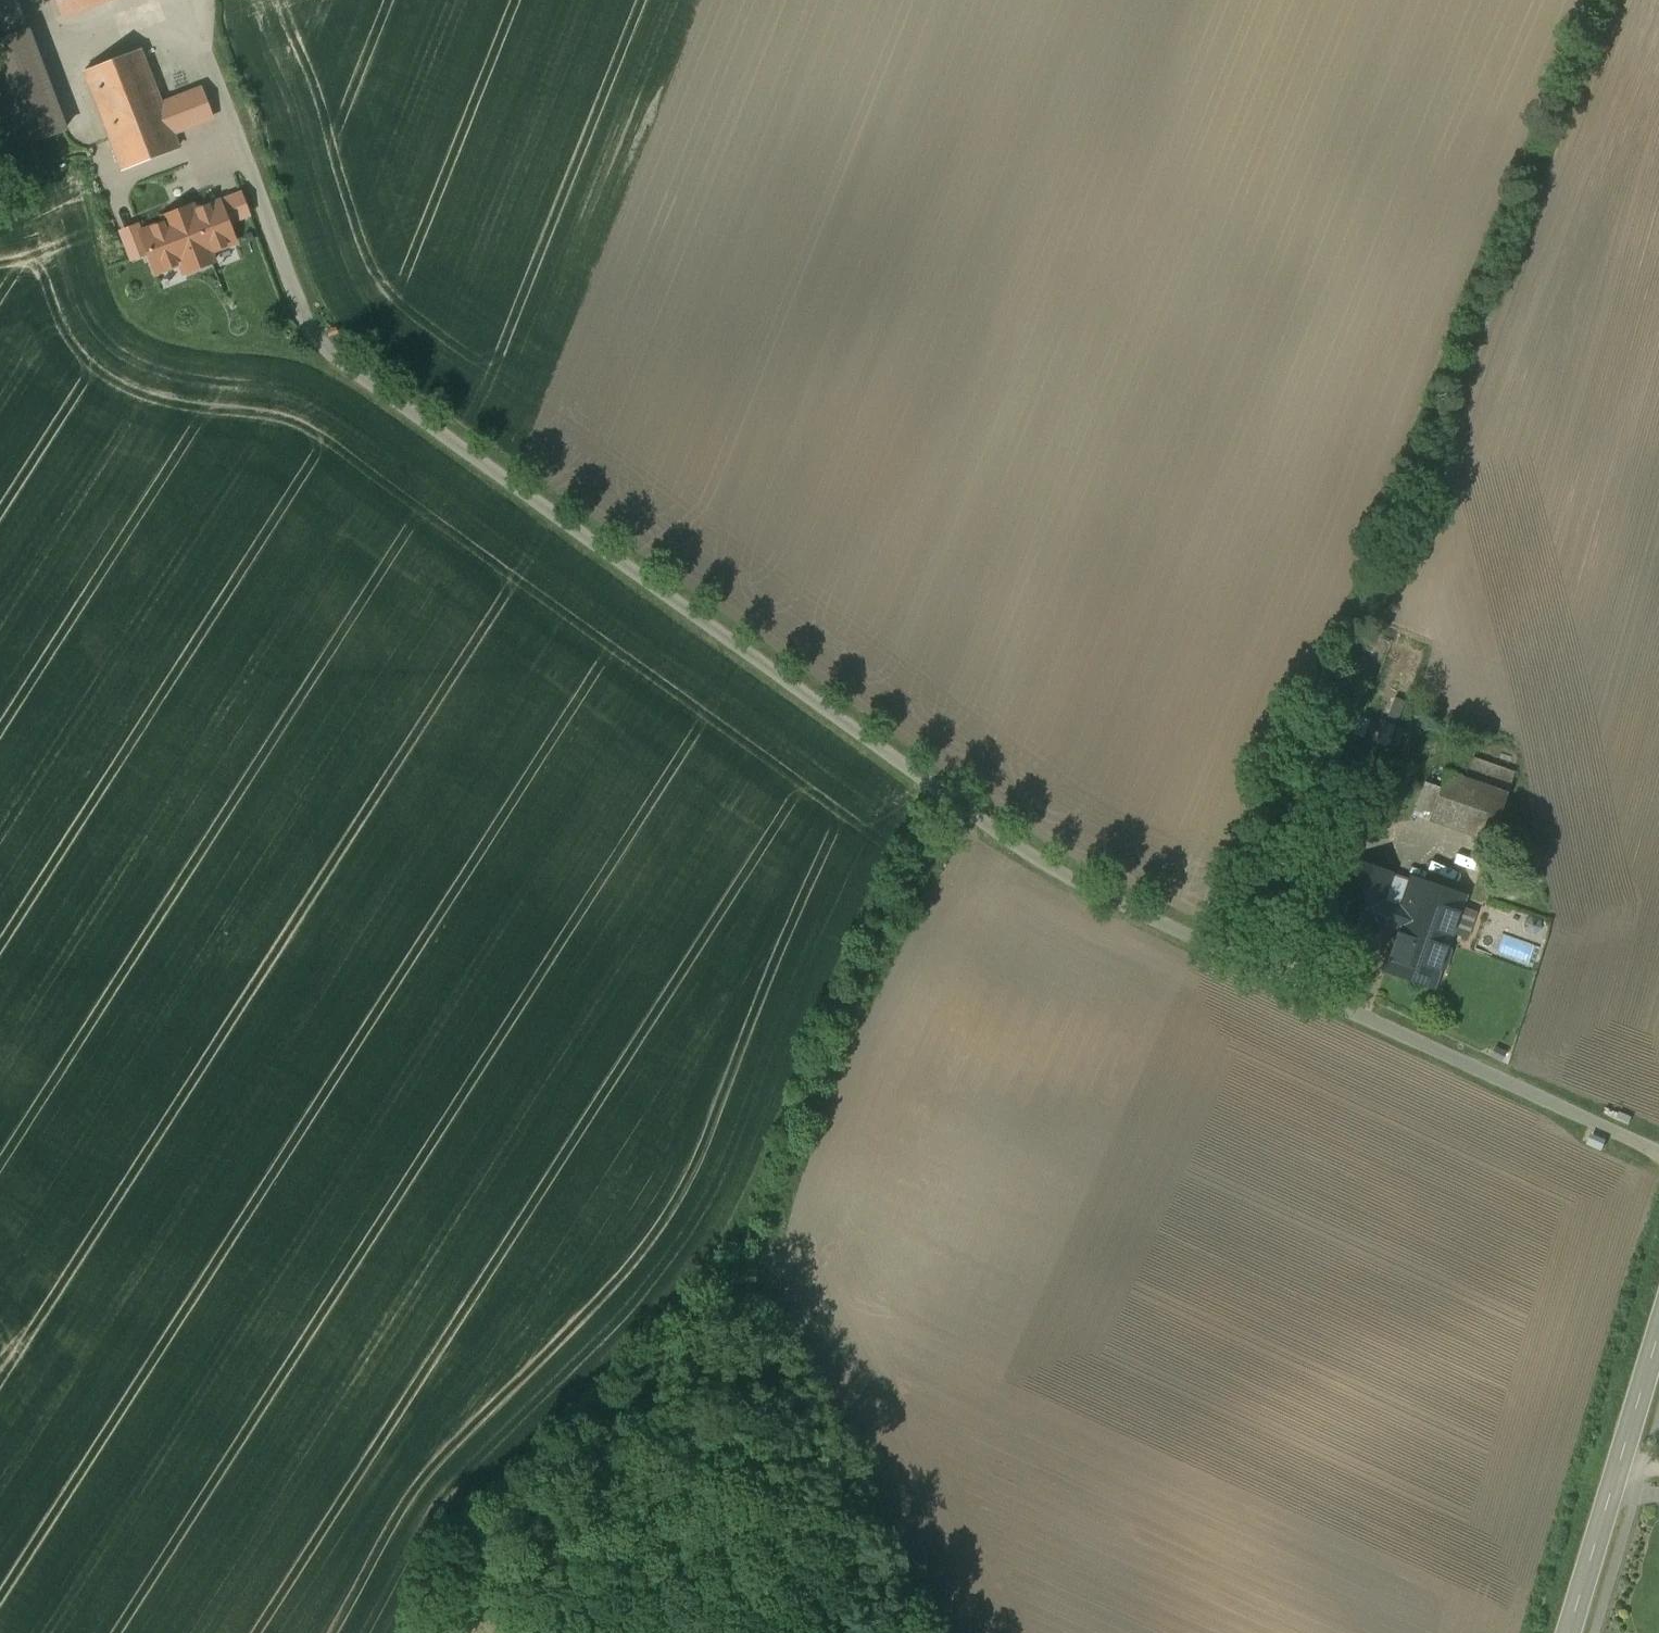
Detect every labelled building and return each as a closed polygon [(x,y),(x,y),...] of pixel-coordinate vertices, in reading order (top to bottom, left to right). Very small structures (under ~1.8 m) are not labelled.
[(30,23),(22,0),(0,0),(0,34),(30,23)] [(150,37),(91,63),(149,197),(195,177),(173,127),(219,107),(201,67),(169,81),(150,37)] [(57,71),(17,84),(40,153),(80,139),(57,71)] [(1462,765),(1449,761),(1431,812),(1492,833),(1518,758),(1470,742),(1462,765)] [(1485,898),(1358,852),(1327,936),(1439,976),(1456,930),(1471,936),(1485,898)]
